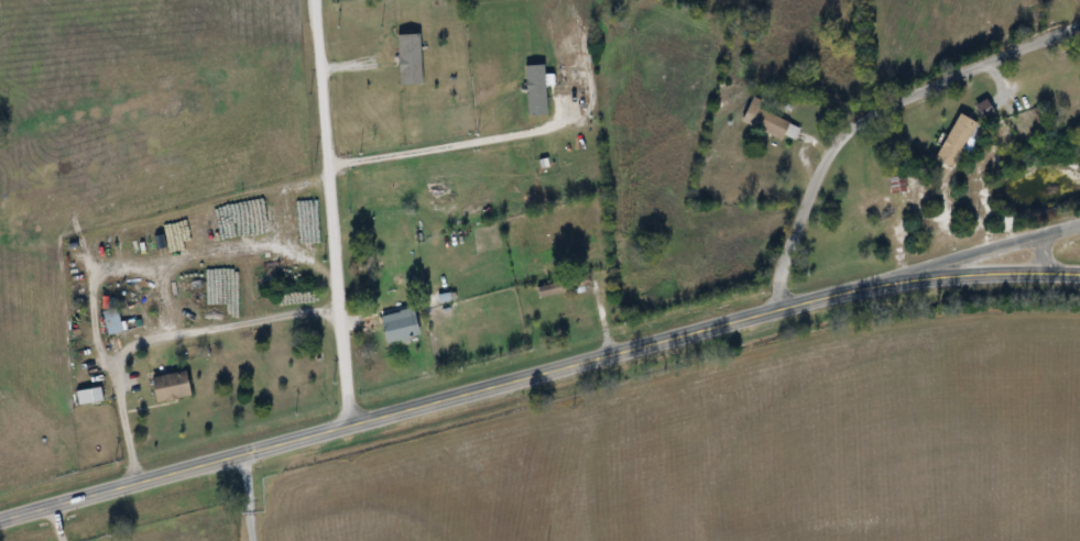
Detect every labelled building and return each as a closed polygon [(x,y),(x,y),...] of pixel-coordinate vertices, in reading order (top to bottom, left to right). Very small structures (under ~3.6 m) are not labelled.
[(383,45),(383,55),(414,55),(414,45),(383,45)] [(753,101),(743,123),(788,143),(797,121),(753,101)] [(938,162),(960,171),(980,122),(958,113),(938,162)] [(559,287),(541,287),(541,297),(559,297),(559,287)] [(109,336),(124,333),(119,309),(104,313),(109,336)] [(381,317),(387,344),(422,335),(416,309),(381,317)] [(194,397),(189,371),(154,378),(159,404),(194,397)] [(105,401),(103,389),(78,392),(80,405),(105,401)]
